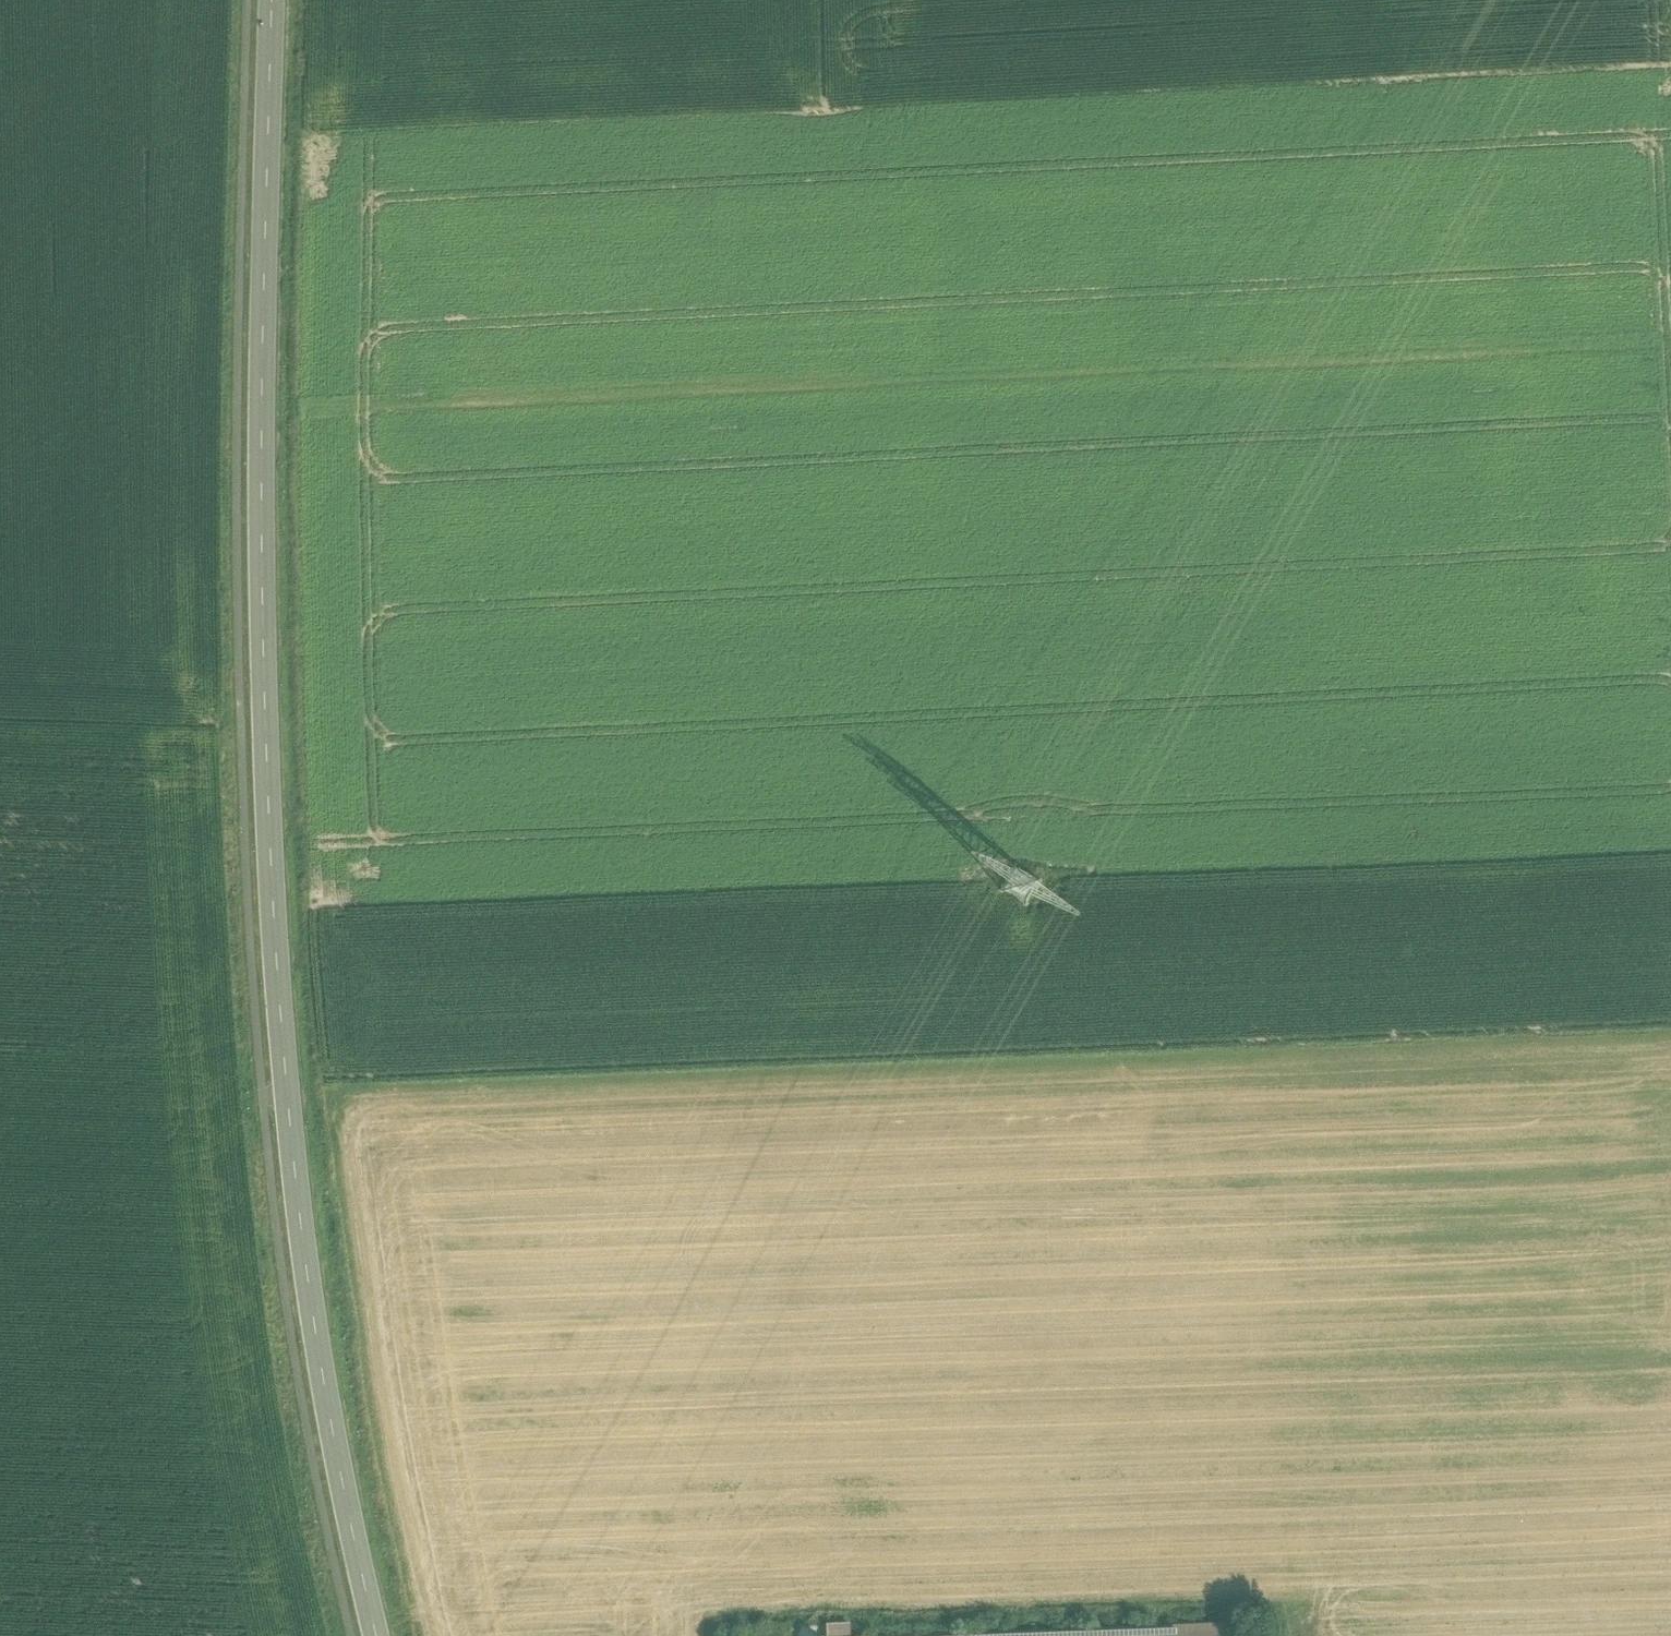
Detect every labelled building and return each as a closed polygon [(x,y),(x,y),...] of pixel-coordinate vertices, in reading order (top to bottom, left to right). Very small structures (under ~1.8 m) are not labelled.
[(910,1635),(1227,1635),(1227,1624),(910,1635)]
